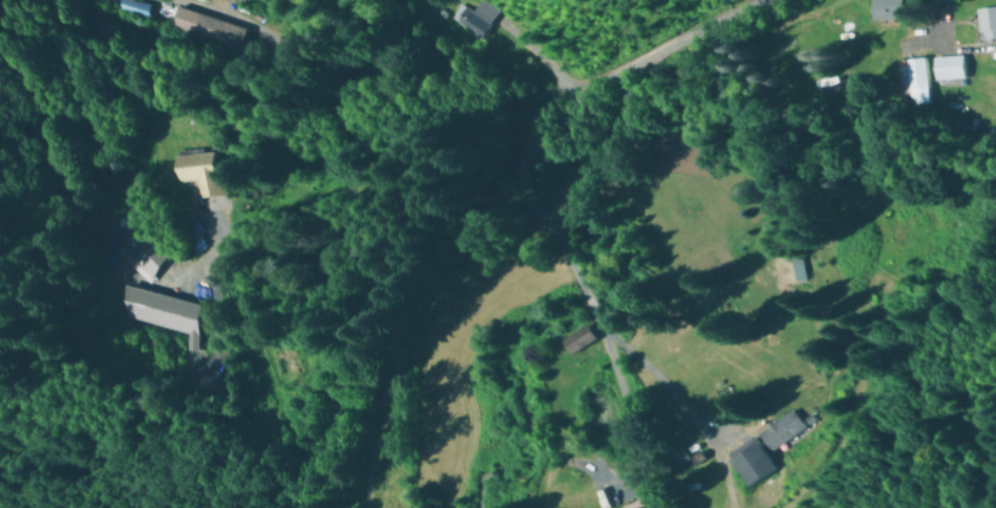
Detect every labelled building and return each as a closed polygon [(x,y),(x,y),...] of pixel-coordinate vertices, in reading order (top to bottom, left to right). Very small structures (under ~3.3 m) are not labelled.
[(149,8),(129,0),(124,0),(120,12),(144,21),(149,8)] [(472,13),(459,5),(448,22),(480,43),(499,13),(479,1),(472,13)] [(245,48),(252,18),(204,6),(201,16),(183,12),(179,32),(245,48)] [(984,43),(995,41),(995,8),(980,11),(984,43)] [(939,83),(969,80),(966,57),(936,59),(939,83)] [(901,62),(905,112),(933,110),(929,59),(901,62)] [(174,157),(176,184),(197,183),(200,213),(226,211),(221,154),(174,157)] [(195,235),(199,233),(192,221),(177,229),(191,253),(202,247),(195,235)] [(165,254),(129,224),(107,251),(142,280),(165,254)] [(574,358),(600,342),(591,327),(565,343),(574,358)] [(760,437),(773,455),(807,429),(794,411),(760,437)] [(750,489),(779,472),(759,438),(730,454),(750,489)]
